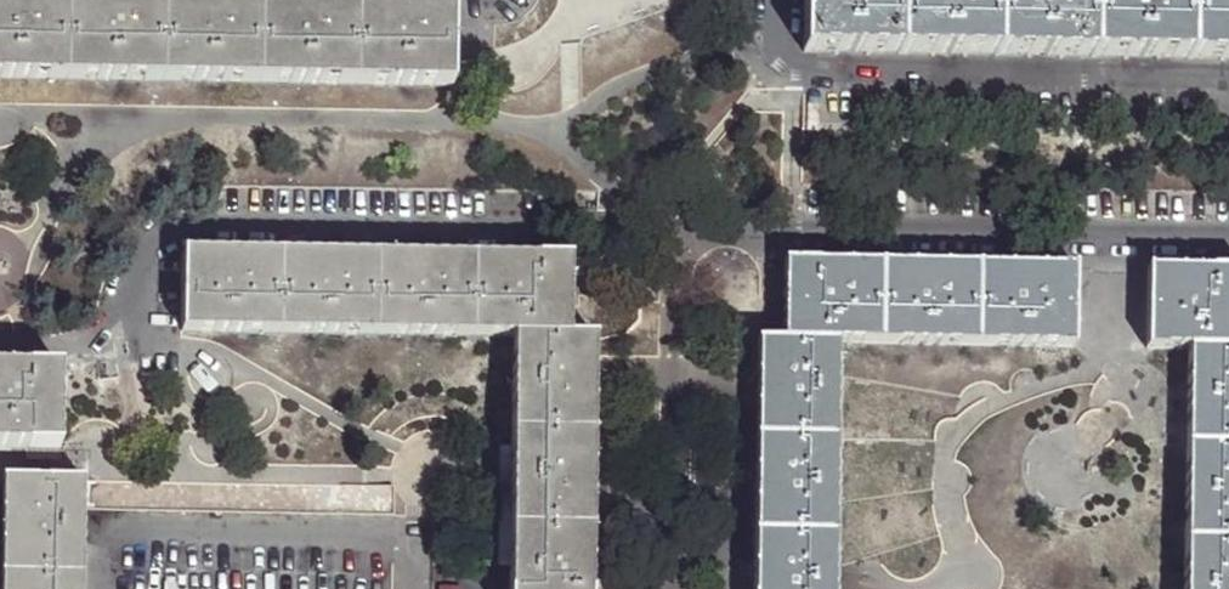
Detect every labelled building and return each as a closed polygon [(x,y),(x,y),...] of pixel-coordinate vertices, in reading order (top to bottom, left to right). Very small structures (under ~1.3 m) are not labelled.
[(0,0),(0,82),(65,82),(65,0),(17,0),(0,0)] [(114,1),(65,0),(65,82),(161,85),(162,3),(114,1)] [(903,0),(805,0),(804,52),(901,54),(903,0)] [(901,54),(999,55),(1001,0),(903,0),(901,54)] [(999,55),(1098,57),(1099,0),(1001,0),(999,55)] [(1098,57),(1194,57),(1194,0),(1099,0),(1098,57)] [(1194,57),(1228,58),(1228,0),(1194,0),(1194,57)] [(210,3),(162,3),(161,85),(257,85),(258,4),(210,3)] [(307,4),(258,4),(257,85),(352,86),(355,5),(307,4)] [(403,6),(355,5),(352,86),(449,87),(452,6),(403,6)] [(183,338),(279,339),(281,258),(233,257),(185,256),(183,338)] [(279,339),(375,341),(378,259),(329,258),(281,258),(279,339)] [(375,341),(473,342),(475,261),(421,260),(378,259),(375,341)] [(473,342),(511,342),(566,344),(568,262),(521,261),(475,261),(473,342)] [(783,266),(783,346),(834,347),(877,349),(879,266),(831,266),(783,266)] [(926,267),(879,266),(877,349),(973,349),(973,268),(926,267)] [(1023,269),(973,268),(973,349),(1071,351),(1072,269),(1023,269)] [(1228,352),(1228,272),(1194,272),(1146,271),(1146,352),(1186,350),(1228,352)] [(511,342),(510,439),(593,439),(594,401),(594,342),(566,344),(511,342)] [(753,393),(753,441),(832,442),(834,347),(783,346),(754,346),(753,393)] [(1186,350),(1185,447),(1228,448),(1228,352),(1186,350)] [(0,373),(0,456),(60,458),(61,374),(6,373),(0,373)] [(593,439),(510,439),(510,451),(510,524),(509,537),(590,538),(591,498),(593,439)] [(752,488),(750,535),(830,536),(832,442),(753,441),(752,488)] [(1185,447),(1184,544),(1228,545),(1228,448),(1185,447)] [(510,451),(497,451),(497,524),(510,524),(510,451)] [(5,582),(88,581),(89,518),(89,489),(5,488),(5,535),(5,582)] [(392,493),(89,489),(89,518),(392,522),(392,493)] [(830,536),(750,535),(751,576),(751,588),(829,588),(830,536)] [(509,537),(509,588),(589,588),(589,585),(590,538),(509,537)] [(1184,544),(1183,588),(1228,588),(1228,545),(1184,544)]
